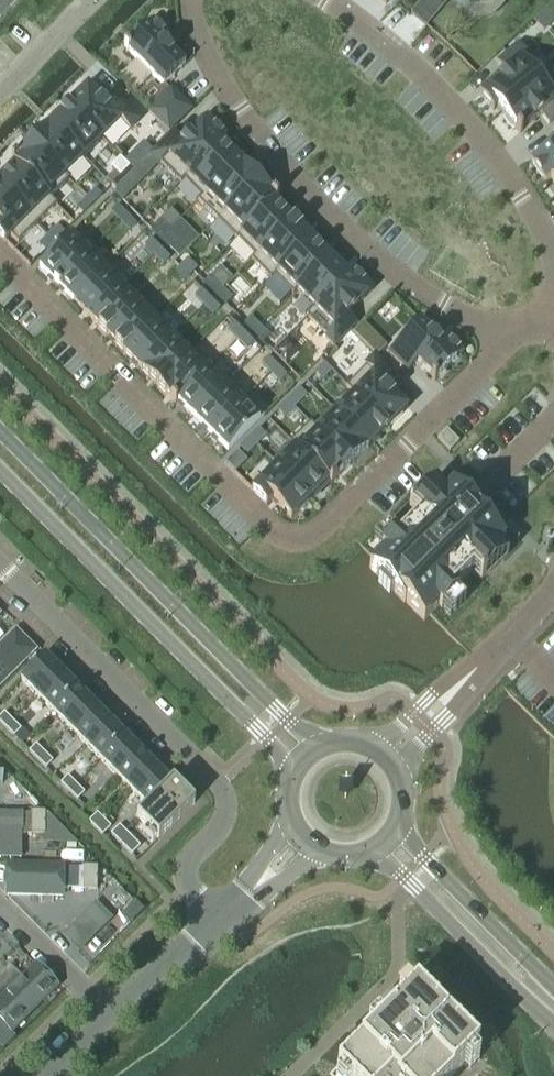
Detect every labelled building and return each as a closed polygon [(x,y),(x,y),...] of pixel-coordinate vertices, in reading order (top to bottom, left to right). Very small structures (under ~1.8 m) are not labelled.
[(412,13),(426,25),(446,2),(444,0),(422,0),(412,13)] [(472,15),(476,17),(480,18),(485,18),(489,16),(500,7),(502,3),(503,0),(451,0),(472,15)] [(153,21),(124,50),(127,53),(128,52),(163,87),(185,65),(163,42),(168,36),(153,21)] [(505,73),(479,95),(493,111),(497,108),(501,112),(544,76),(544,75),(518,45),(497,63),(505,73)] [(501,112),(504,116),(503,117),(504,120),(506,122),(508,124),(509,126),(512,128),(514,130),(515,129),(520,135),(522,133),(521,132),(541,115),(549,125),(553,121),(553,79),(548,72),(544,75),(544,76),(501,112)] [(88,86),(68,105),(102,139),(121,121),(130,130),(140,120),(117,97),(108,106),(88,86)] [(171,89),(148,112),(169,133),(192,110),(171,89)] [(68,105),(49,124),(83,158),(102,139),(68,105)] [(173,133),(149,156),(159,165),(161,164),(181,184),(184,180),(183,179),(221,141),(222,142),(227,138),(207,117),(182,142),(173,133)] [(49,124),(31,142),(65,177),(65,176),(83,158),(49,124)] [(221,141),(183,179),(184,180),(201,197),(202,198),(240,160),(222,142),(221,141)] [(31,142),(11,162),(14,165),(15,164),(50,199),(51,198),(69,180),(65,176),(65,177),(31,142)] [(143,142),(125,161),(134,170),(153,152),(143,142)] [(530,159),(545,182),(551,178),(551,179),(553,177),(553,144),(530,159)] [(201,197),(198,201),(217,220),(259,179),(240,160),(202,198),(201,197)] [(0,179),(0,186),(38,224),(38,223),(57,205),(51,198),(50,199),(15,164),(14,165),(0,179)] [(115,171),(105,180),(115,190),(133,171),(130,167),(120,177),(115,171)] [(116,192),(114,193),(122,202),(140,184),(131,174),(115,190),(116,192)] [(259,179),(217,220),(236,240),(237,239),(236,238),(274,200),(275,201),(278,198),(259,179)] [(5,242),(11,236),(18,244),(38,224),(0,186),(0,237),(5,242)] [(95,189),(86,198),(92,205),(102,196),(95,189)] [(86,198),(77,208),(83,214),(92,205),(86,198)] [(274,200),(236,238),(237,239),(255,256),(255,257),(293,219),(275,201),(274,200)] [(118,206),(111,212),(120,222),(127,215),(118,206)] [(127,215),(120,222),(130,231),(136,225),(127,215)] [(255,256),(251,260),(271,280),(275,277),(274,276),(312,238),(293,219),(255,257),(255,256)] [(157,224),(151,230),(160,240),(167,233),(171,229),(161,220),(157,224)] [(58,226),(49,235),(55,242),(64,233),(58,226)] [(167,233),(160,240),(170,249),(176,243),(167,233)] [(72,235),(39,267),(54,282),(54,283),(56,285),(89,253),(72,235)] [(49,235),(39,245),(45,251),(55,242),(49,235)] [(271,280),(263,288),(280,304),(291,293),(293,295),(297,292),(296,291),(330,257),(312,238),(274,276),(275,277),(271,280)] [(151,240),(145,246),(154,255),(160,249),(151,240)] [(160,249),(154,255),(163,265),(170,258),(160,249)] [(89,253),(56,285),(58,288),(59,287),(73,302),(106,270),(105,269),(89,253)] [(330,257),(296,291),(297,292),(314,309),(349,275),(348,274),(330,257)] [(188,260),(182,266),(191,275),(197,269),(188,260)] [(106,270),(73,302),(90,319),(122,287),(123,287),(131,280),(112,261),(105,269),(106,270)] [(182,266),(175,272),(185,281),(191,275),(182,266)] [(314,309),(306,316),(326,336),(324,338),(334,348),(357,324),(348,315),(373,290),(353,270),(348,274),(349,275),(314,309)] [(210,277),(204,283),(216,296),(222,289),(210,277)] [(122,287),(90,319),(107,335),(139,303),(123,287),(122,287)] [(222,289),(216,296),(225,305),(232,299),(222,289)] [(201,290),(195,296),(204,306),(210,299),(201,290)] [(210,299),(204,306),(213,315),(220,309),(210,299)] [(139,303),(107,335),(124,352),(156,320),(139,303)] [(251,317),(244,324),(253,333),(260,327),(251,317)] [(156,320),(124,352),(140,369),(172,337),(156,320)] [(420,321),(388,352),(408,372),(417,363),(432,378),(431,379),(435,382),(463,353),(448,338),(442,343),(420,321)] [(363,322),(352,333),(360,342),(371,331),(363,322)] [(235,324),(228,330),(237,339),(244,333),(235,324)] [(260,327),(253,333),(263,342),(269,336),(260,327)] [(244,333),(237,339),(247,349),(253,342),(244,333)] [(172,337),(140,369),(157,386),(189,354),(188,353),(172,337)] [(189,354),(157,386),(175,404),(177,402),(177,401),(177,400),(209,368),(210,369),(211,368),(192,350),(188,353),(189,354)] [(366,367),(346,387),(354,394),(388,428),(408,409),(388,388),(397,379),(374,356),(364,365),(366,367)] [(268,357),(262,364),(271,373),(277,367),(268,357)] [(325,364),(315,374),(322,380),(331,370),(325,364)] [(277,367),(271,373),(280,383),(287,376),(277,367)] [(209,368),(177,400),(177,401),(193,417),(225,385),(225,384),(210,369),(209,368)] [(225,385),(193,417),(210,434),(246,398),(229,380),(225,384),(225,385)] [(300,389),(288,401),(294,408),(306,396),(300,389)] [(336,412),(370,446),(388,428),(354,394),(336,412)] [(246,398),(210,434),(228,451),(264,416),(246,398)] [(288,401),(278,411),(285,417),(294,408),(288,401)] [(314,426),(313,427),(351,465),(370,446),(336,412),(333,408),(314,426)] [(310,423),(290,443),(291,444),(292,443),(329,481),(329,482),(331,485),(351,465),(313,427),(314,426),(310,423)] [(259,430),(250,439),(257,445),(266,436),(259,430)] [(446,430),(437,440),(450,452),(459,442),(446,430)] [(250,439),(241,448),(247,454),(257,445),(250,439)] [(291,444),(272,462),(276,466),(277,465),(311,499),(329,482),(329,481),(292,443),(291,444)] [(276,466),(251,490),(267,506),(272,500),(291,519),(311,499),(277,465),(276,466)] [(375,561),(369,567),(381,578),(377,581),(390,594),(393,591),(404,602),(405,601),(424,620),(438,606),(441,609),(442,608),(443,608),(439,604),(453,591),(456,595),(456,594),(457,593),(454,590),(472,572),(479,580),(481,582),(508,555),(499,545),(505,539),(487,521),(488,520),(476,508),(479,505),(467,493),(464,496),(452,484),(445,491),(436,482),(409,509),(411,511),(418,518),(401,536),(397,533),(396,534),(399,537),(386,550),(383,547),(382,547),(381,548),(385,551),(375,561)] [(0,645),(0,687),(36,650),(16,630),(0,645)] [(37,697),(62,673),(45,656),(21,680),(37,697)] [(53,713),(77,689),(62,673),(37,697),(53,713)] [(69,729),(93,705),(77,689),(53,713),(69,729)] [(85,745),(109,720),(93,705),(69,729),(85,745)] [(13,721),(4,713),(0,717),(0,722),(6,728),(13,721)] [(101,760),(125,736),(109,720),(85,745),(101,760)] [(14,737),(21,730),(13,721),(6,728),(14,737)] [(117,776),(141,752),(125,736),(101,760),(117,776)] [(38,760),(44,753),(36,745),(29,752),(38,760)] [(132,792),(157,768),(141,752),(117,776),(132,792)] [(46,769),(53,762),(44,753),(38,760),(46,769)] [(147,807),(172,783),(157,768),(132,792),(147,807)] [(69,792),(76,785),(68,777),(61,784),(69,792)] [(158,840),(195,804),(173,782),(172,783),(147,807),(137,818),(158,840)] [(77,800),(84,793),(76,785),(69,792),(77,800)] [(43,813),(29,813),(29,836),(43,836),(43,813)] [(74,844),(43,813),(43,836),(43,844),(74,844)] [(96,829),(104,821),(97,814),(89,822),(96,829)] [(19,831),(19,815),(0,815),(0,831),(19,831)] [(103,836),(111,827),(104,821),(96,829),(103,836)] [(118,841),(126,833),(119,826),(111,834),(118,841)] [(125,848),(133,840),(126,833),(118,841),(125,848)] [(132,855),(140,847),(133,840),(125,848),(132,855)] [(81,868),(63,868),(63,889),(81,889),(81,869),(81,868)] [(81,891),(96,891),(95,868),(81,868),(81,869),(81,889),(81,891)] [(8,872),(8,898),(63,898),(63,872),(8,872)] [(58,992),(35,969),(0,1004),(0,1021),(15,1036),(58,992)] [(337,1067),(346,1075),(453,1075),(478,1051),(416,989),(337,1067)]
